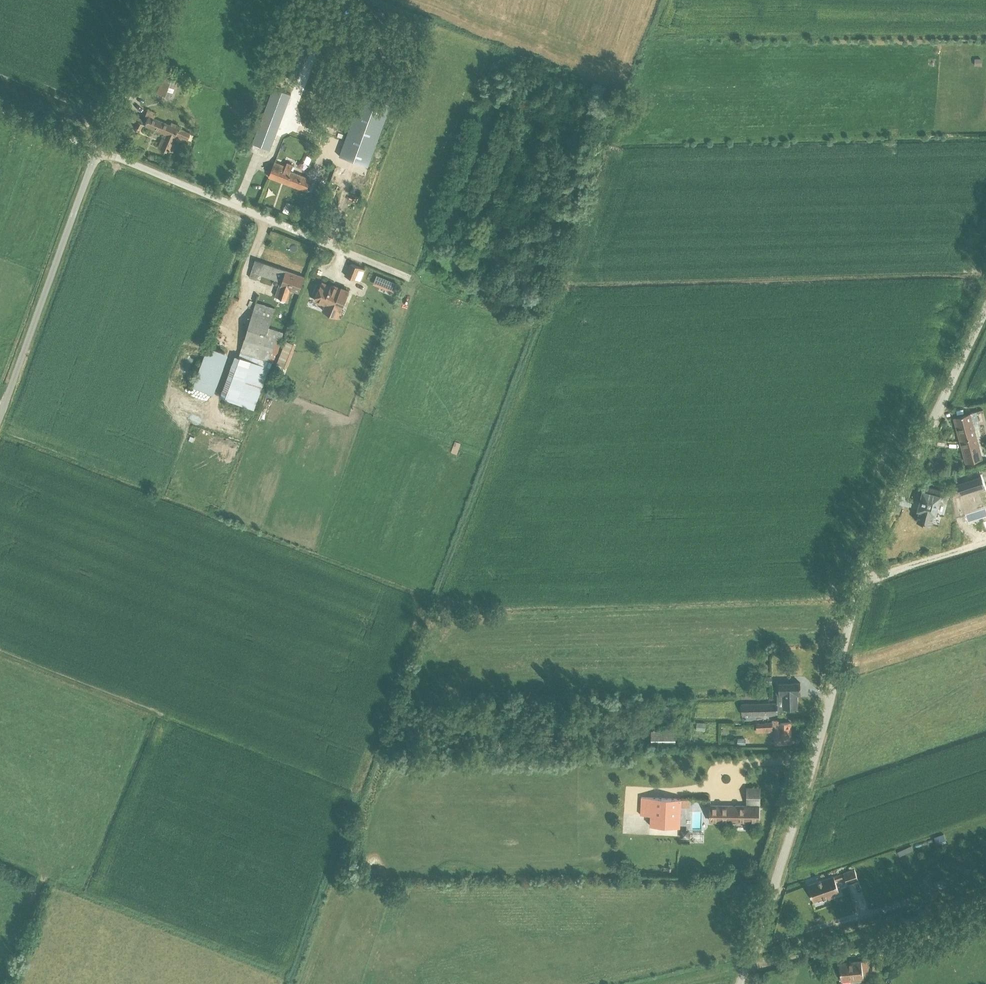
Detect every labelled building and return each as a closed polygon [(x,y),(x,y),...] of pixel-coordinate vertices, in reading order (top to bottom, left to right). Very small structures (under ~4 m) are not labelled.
[(974,55),(965,54),(964,64),(973,64),(974,55)] [(164,73),(164,71),(156,69),(154,76),(161,79),(162,76),(160,75),(161,72),(164,73)] [(162,76),(161,79),(156,92),(170,97),(177,77),(164,71),(164,73),(161,72),(160,75),(162,76)] [(273,87),(253,142),(271,149),(292,94),(273,87)] [(365,88),(340,156),(369,166),(393,99),(365,88)] [(182,128),(148,114),(143,128),(165,137),(158,154),(169,159),(182,128)] [(315,181),(282,166),(276,178),(310,194),(315,181)] [(256,259),(250,277),(257,280),(259,274),(280,281),(275,296),(277,296),(276,300),(285,303),(286,299),(287,300),(291,290),(299,292),(305,276),(256,259)] [(351,262),(346,275),(360,281),(365,268),(351,262)] [(316,289),(313,296),(315,297),(314,300),(325,304),(322,310),(339,317),(350,290),(342,287),(341,288),(332,284),(331,286),(322,282),(320,287),(317,286),(316,289)] [(275,360),(282,339),(287,324),(282,322),(283,320),(282,320),(285,310),(256,302),(239,356),(236,355),(221,396),(255,409),(270,367),(271,367),(273,362),(274,362),(275,360)] [(208,346),(194,386),(214,394),(229,353),(208,346)] [(954,422),(967,461),(981,456),(968,417),(954,422)] [(956,479),(964,501),(980,496),(973,473),(956,479)] [(924,504),(941,509),(943,503),(948,505),(952,492),(941,488),(939,493),(928,490),(924,504)] [(784,679),(784,703),(801,703),(801,679),(784,679)] [(779,699),(745,699),(745,715),(778,716),(779,699)] [(795,725),(757,725),(757,734),(778,734),(778,745),(795,745),(795,725)] [(651,730),(652,745),(678,744),(677,730),(651,730)] [(686,821),(686,791),(639,791),(639,810),(650,810),(650,821),(686,821)] [(711,821),(762,821),(762,804),(711,804),(711,821)] [(835,876),(811,884),(816,900),(840,891),(835,876)] [(863,979),(863,958),(842,959),(842,979),(863,979)]
